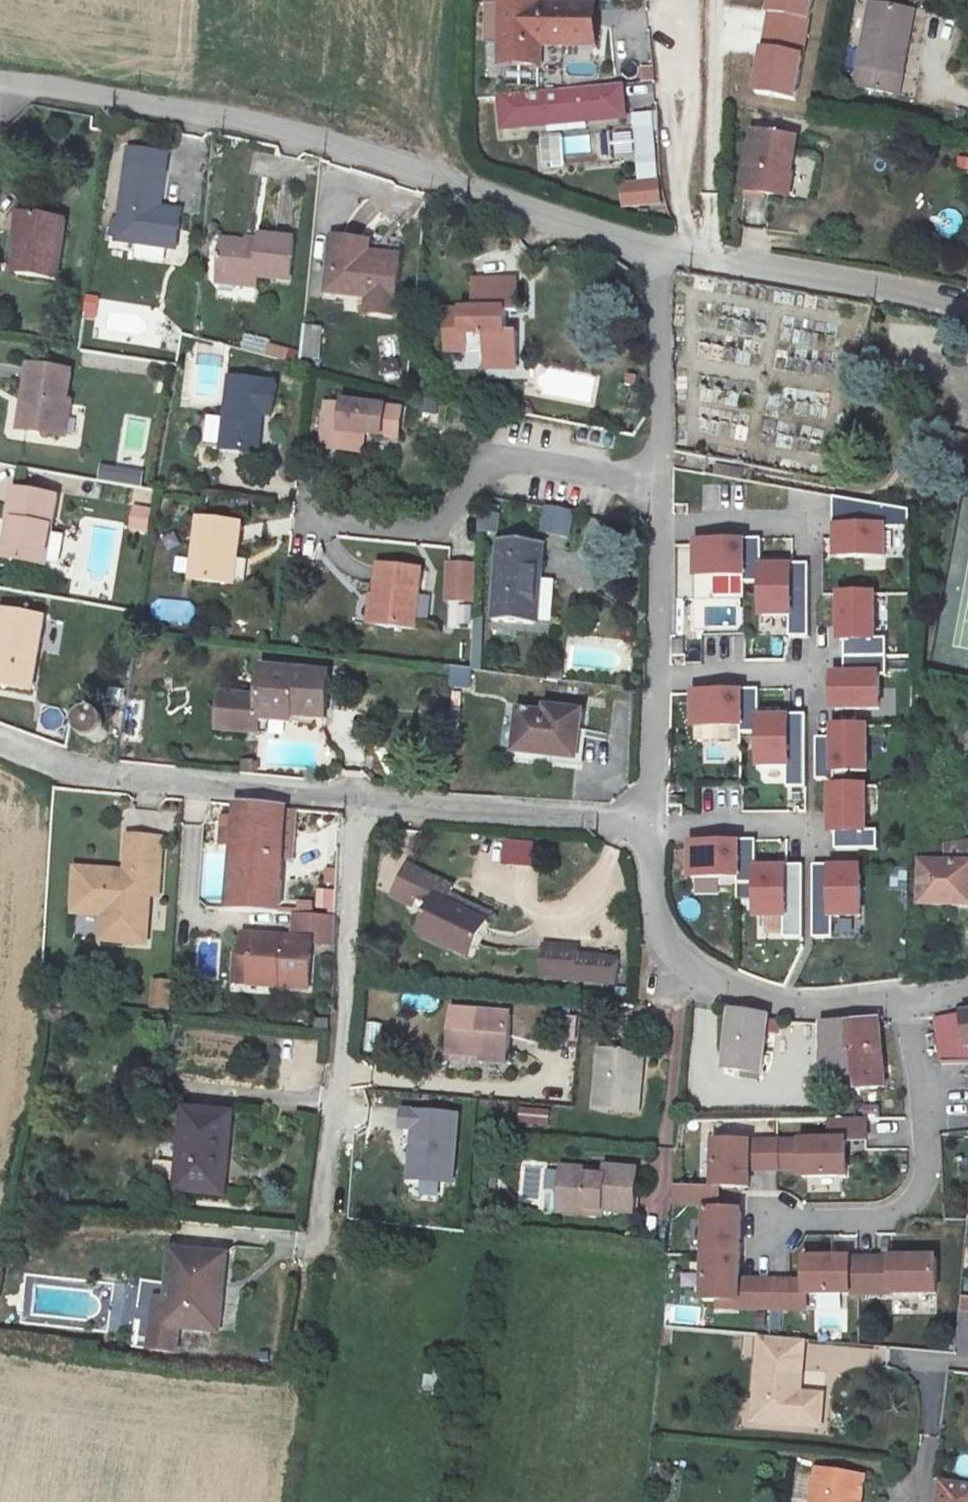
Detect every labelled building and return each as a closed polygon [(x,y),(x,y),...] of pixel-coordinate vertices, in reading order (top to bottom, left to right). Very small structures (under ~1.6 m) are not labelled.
[(505,59),(543,60),(542,40),(595,42),(597,2),(577,0),(505,0),(505,59)] [(806,52),(815,0),(772,0),(765,45),(806,52)] [(903,42),(908,11),(872,4),(857,87),(900,95),(909,43),(903,42)] [(914,12),(908,11),(903,42),(909,43),(914,12)] [(798,103),(806,52),(765,45),(756,96),(798,103)] [(624,85),(601,88),(604,118),(627,116),(624,85)] [(601,88),(500,96),(502,125),(604,118),(601,88)] [(631,116),(632,133),(645,132),(647,162),(654,162),(650,114),(631,116)] [(108,121),(97,119),(97,127),(107,128),(108,121)] [(804,136),(759,130),(752,190),(785,194),(787,178),(798,181),(804,136)] [(645,132),(632,133),(636,187),(632,187),(634,208),(657,207),(654,162),(647,162),(645,132)] [(123,145),(113,240),(172,246),(178,211),(151,209),(158,149),(123,145)] [(634,208),(632,187),(620,188),(621,209),(634,208)] [(0,251),(0,276),(35,281),(45,221),(6,215),(0,251)] [(331,234),(326,286),(394,292),(398,236),(331,234)] [(219,241),(216,287),(251,289),(253,275),(284,275),(286,237),(253,235),(254,243),(219,241)] [(517,297),(516,273),(469,276),(470,300),(517,297)] [(485,345),(485,352),(516,355),(515,328),(514,306),(449,304),(449,343),(485,345)] [(299,356),(319,358),(322,326),(303,324),(299,356)] [(295,360),(297,346),(243,336),(241,350),(295,360)] [(516,355),(485,352),(484,368),(517,370),(516,355)] [(18,365),(8,433),(47,436),(57,371),(18,365)] [(230,367),(219,437),(255,442),(263,394),(276,395),(278,377),(230,367)] [(332,406),(325,445),(344,449),(342,460),(361,463),(363,447),(401,453),(408,418),(332,406)] [(323,456),(342,460),(344,449),(325,445),(323,456)] [(100,462),(97,478),(141,486),(144,469),(100,462)] [(12,487),(2,558),(44,562),(53,491),(12,487)] [(902,501),(833,489),(835,523),(830,523),(831,550),(877,550),(877,521),(903,522),(902,501)] [(141,503),(139,520),(146,521),(149,504),(141,503)] [(570,536),(575,509),(544,503),(539,530),(570,536)] [(195,515),(188,577),(231,583),(239,520),(195,515)] [(737,538),(691,540),(691,573),(737,572),(738,578),(756,577),(757,610),(785,609),(785,632),(805,631),(803,558),(784,559),(784,562),(757,563),(755,535),(737,535),(737,538)] [(508,536),(499,617),(539,622),(543,561),(552,562),(555,541),(508,536)] [(381,564),(375,622),(416,627),(423,568),(381,564)] [(475,565),(447,564),(445,600),(473,601),(475,565)] [(694,597),(712,597),(712,576),(694,576),(694,597)] [(831,669),(831,702),(876,702),(875,669),(883,668),(883,632),(870,632),(869,588),(836,588),(836,634),(840,633),(841,668),(831,669)] [(0,667),(0,691),(44,694),(47,615),(3,611),(0,667)] [(449,666),(448,687),(470,688),(471,667),(449,666)] [(324,674),(254,670),(252,708),(251,717),(322,721),(324,674)] [(738,691),(691,691),(692,724),(738,724),(738,730),(757,729),(758,761),(786,762),(786,783),(805,782),(804,710),(786,710),(786,714),(756,715),(756,687),(738,687),(738,691)] [(520,747),(579,753),(584,704),(546,700),(545,712),(524,710),(520,747)] [(251,717),(252,708),(212,705),(210,744),(250,746),(251,717)] [(83,725),(82,733),(85,740),(91,744),(98,745),(105,742),(110,736),(111,729),(108,722),(102,717),(95,716),(88,719),(83,725)] [(815,774),(833,774),(833,765),(865,764),(864,720),(831,721),(831,732),(814,732),(815,774)] [(864,780),(830,781),(831,826),(836,826),(836,843),(878,842),(877,825),(865,825),(864,780)] [(283,898),(289,795),(239,791),(233,874),(232,895),(283,898)] [(81,859),(78,908),(126,911),(125,940),(170,943),(172,886),(163,886),(168,832),(130,830),(128,863),(81,859)] [(738,840),(692,842),(692,874),(739,873),(739,880),(758,880),(758,912),(786,911),(787,933),(806,933),(804,860),(786,860),(786,864),(757,864),(757,836),(738,837),(738,840)] [(947,842),(949,857),(920,856),(920,900),(967,899),(967,836),(947,842)] [(535,844),(504,842),(502,865),(533,868),(535,844)] [(833,859),(815,860),(817,932),(836,932),(835,910),(862,910),(861,862),(833,863),(833,859)] [(423,918),(473,942),(489,911),(450,892),(457,877),(428,864),(416,888),(432,896),(423,918)] [(336,900),(294,899),(292,919),(335,920),(336,900)] [(315,922),(242,918),(242,939),(256,939),(255,967),(313,969),(315,922)] [(584,943),(584,949),(582,967),(589,968),(621,973),(623,947),(584,943)] [(582,967),(584,949),(553,945),(552,966),(588,973),(589,968),(582,967)] [(173,981),(152,981),(151,1009),(172,1010),(173,981)] [(967,1050),(967,988),(965,988),(930,996),(935,1052),(967,1050)] [(511,1001),(451,995),(445,1047),(480,1050),(482,1038),(506,1041),(511,1001)] [(728,1060),(759,1064),(766,1007),(733,1001),(728,1060)] [(854,1012),(856,1050),(858,1080),(883,1080),(880,1006),(854,1012)] [(856,1050),(854,1012),(843,1012),(828,1011),(829,1051),(856,1050)] [(602,1041),(595,1095),(640,1101),(646,1047),(602,1041)] [(239,1106),(194,1100),(183,1176),(229,1182),(239,1106)] [(548,1128),(550,1109),(520,1105),(517,1124),(548,1128)] [(836,1124),(866,1124),(866,1109),(836,1109),(836,1124)] [(460,1114),(401,1110),(400,1132),(411,1133),(407,1183),(455,1186),(460,1114)] [(715,1176),(751,1176),(751,1160),(751,1131),(715,1131),(715,1176)] [(758,1160),(778,1160),(778,1131),(759,1131),(758,1160)] [(778,1160),(801,1160),(801,1131),(778,1131),(778,1160)] [(801,1167),(846,1167),(846,1131),(801,1131),(801,1160),(801,1167)] [(563,1160),(558,1207),(595,1212),(595,1202),(639,1207),(644,1161),(611,1157),(610,1172),(591,1170),(591,1163),(563,1160)] [(685,1202),(709,1202),(709,1176),(677,1176),(675,1202),(685,1202)] [(738,1292),(738,1272),(740,1202),(715,1202),(709,1202),(685,1202),(684,1292),(719,1292),(738,1292)] [(174,1241),(165,1315),(219,1322),(221,1296),(216,1296),(221,1248),(174,1241)] [(804,1284),(849,1284),(849,1249),(804,1249),(804,1272),(804,1284)] [(849,1284),(857,1284),(858,1249),(849,1249),(849,1284)] [(875,1284),(875,1249),(858,1249),(857,1284),(875,1284)] [(875,1284),(890,1284),(890,1249),(875,1249),(875,1284)] [(890,1284),(936,1284),(935,1249),(890,1249),(890,1284)] [(754,1299),(754,1272),(738,1272),(738,1292),(719,1292),(719,1299),(754,1299)] [(754,1299),(789,1299),(789,1272),(754,1272),(754,1299)] [(789,1299),(804,1299),(804,1284),(804,1272),(789,1272),(789,1299)] [(959,1313),(967,1313),(967,1297),(960,1297),(959,1313)] [(806,1330),(763,1327),(756,1412),(802,1415),(803,1402),(824,1404),(825,1385),(799,1383),(800,1377),(802,1377),(806,1330)] [(824,1404),(803,1402),(802,1415),(822,1416),(824,1404)] [(856,1478),(816,1471),(811,1501),(852,1501),(856,1478)] [(856,1478),(852,1501),(858,1501),(862,1479),(856,1478)] [(945,1482),(943,1501),(967,1501),(967,1485),(945,1482)]
